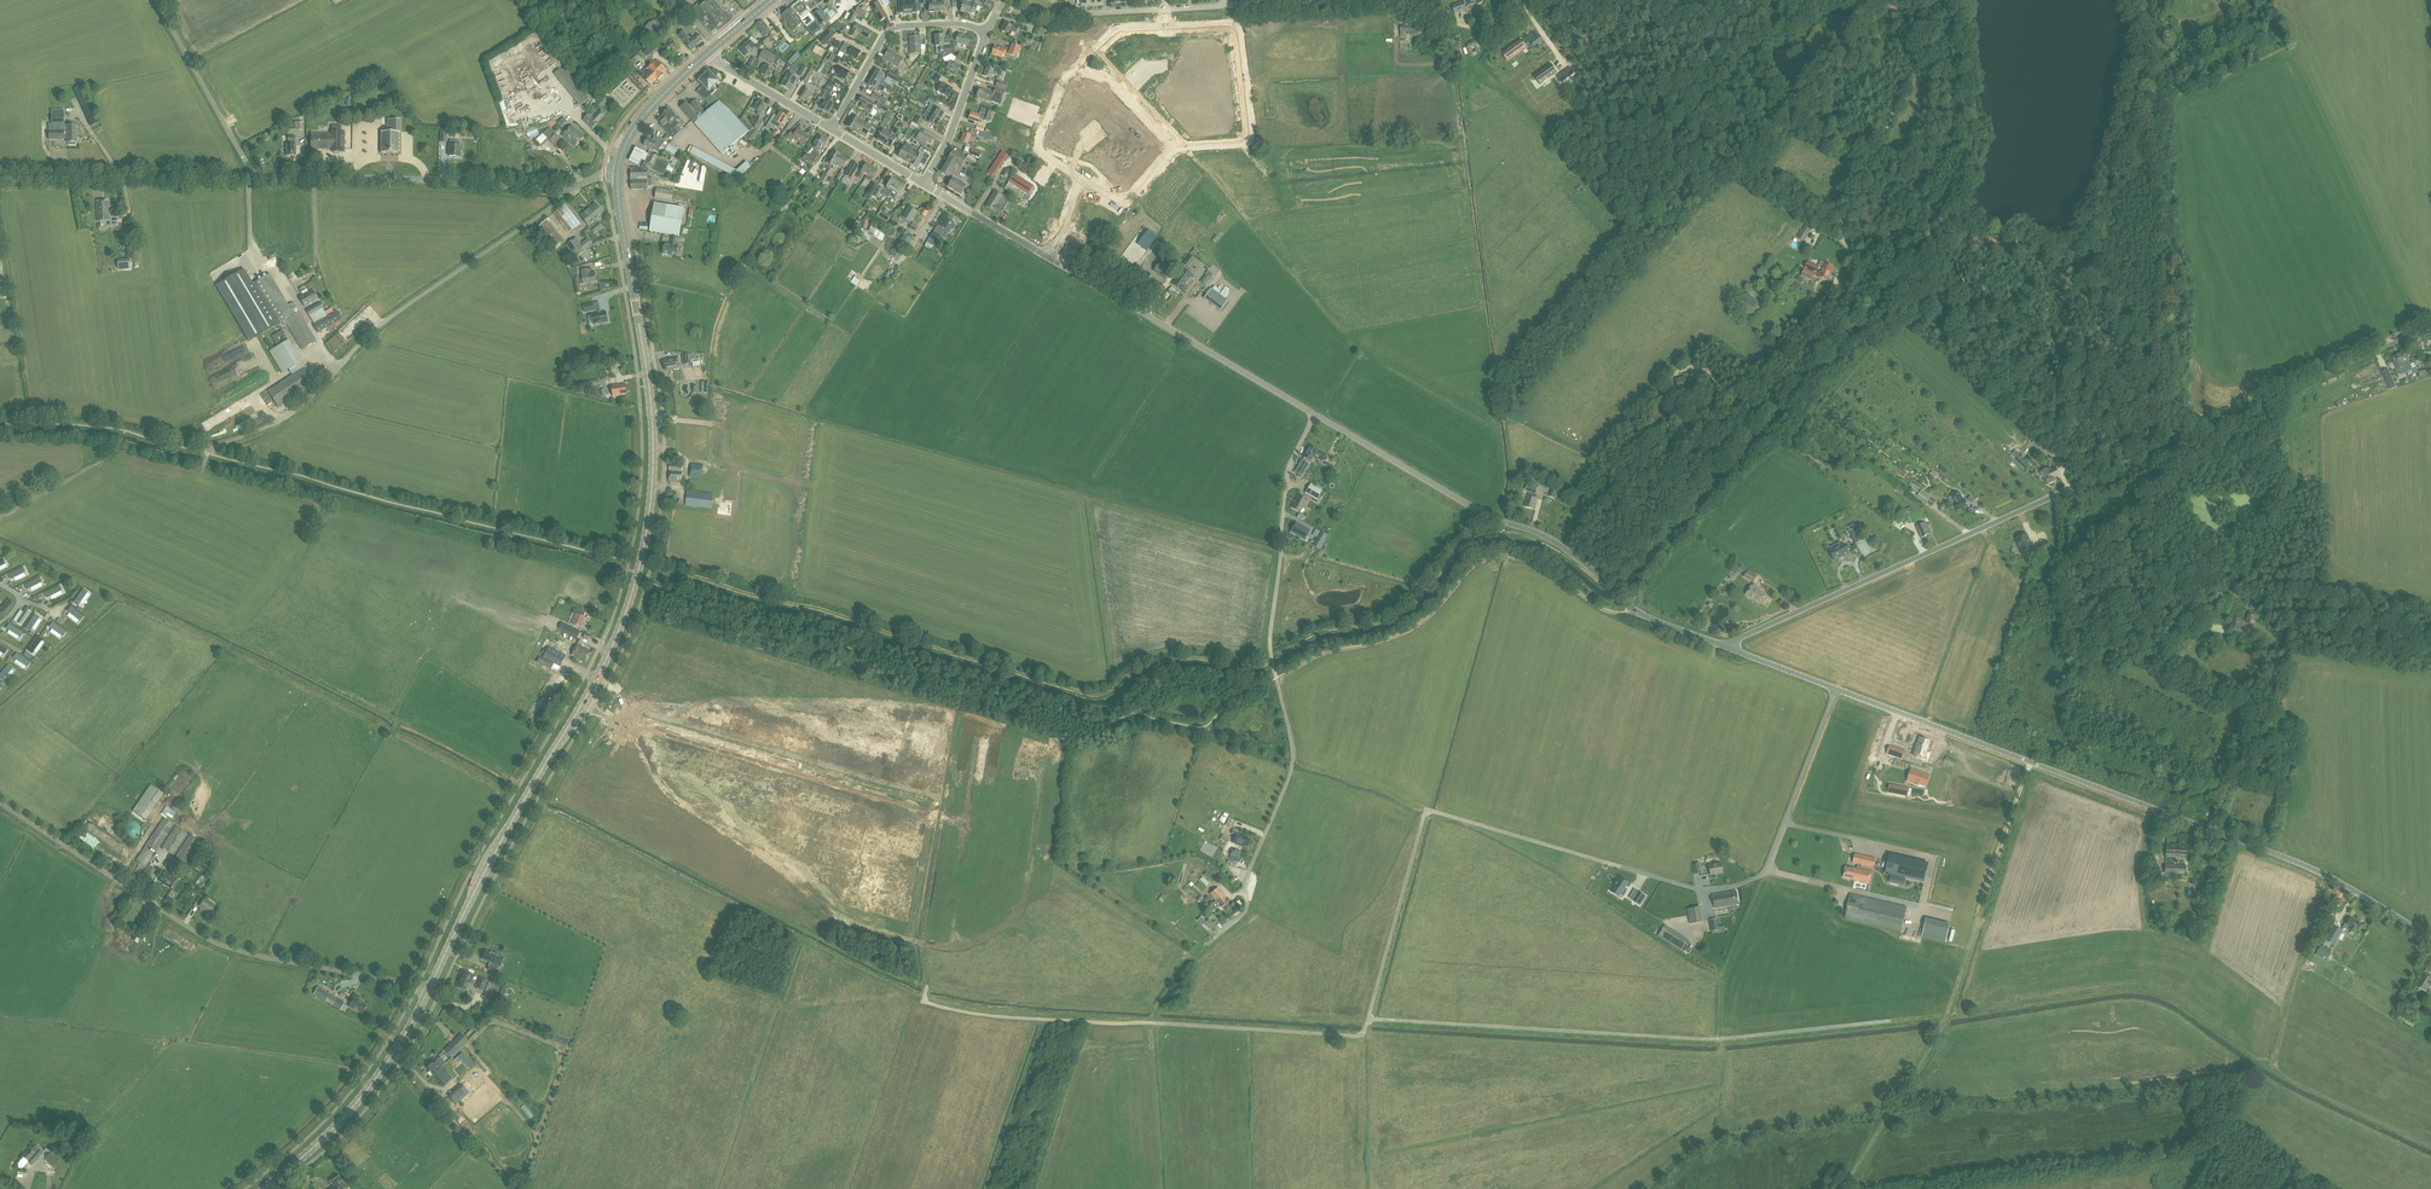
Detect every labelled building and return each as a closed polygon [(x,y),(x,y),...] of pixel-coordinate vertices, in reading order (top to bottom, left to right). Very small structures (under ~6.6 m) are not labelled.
[(726,25),(732,20),(732,18),(728,13),(727,14),(726,14),(715,0),(702,0),(692,9),(697,14),(695,15),(700,20),(711,33),(716,28),(719,31),(726,25)] [(731,4),(728,0),(725,0),(720,3),(723,8),(731,4)] [(800,1),(791,8),(806,27),(816,20),(810,12),(817,7),(812,0),(799,0),(800,1)] [(908,14),(907,1),(902,1),(902,0),(889,0),(894,7),(899,6),(900,14),(904,13),(904,14),(908,14)] [(920,5),(919,0),(912,0),(907,1),(908,14),(912,14),(912,13),(916,13),(916,6),(920,5)] [(936,3),(936,0),(929,0),(929,1),(928,1),(928,0),(921,0),(921,4),(929,4),(929,7),(927,7),(928,11),(929,11),(929,12),(937,12),(936,3)] [(977,5),(973,5),(974,0),(972,0),(971,0),(970,4),(968,13),(975,14),(976,11),(978,11),(980,6),(977,5)] [(1466,9),(1465,7),(1475,3),(1473,0),(1462,0),(1463,1),(1452,5),(1455,13),(1466,9)] [(736,2),(730,5),(734,11),(739,8),(736,2)] [(887,17),(880,6),(878,2),(871,6),(880,21),(887,17)] [(970,4),(962,2),(961,11),(968,13),(970,4)] [(937,3),(936,3),(937,12),(944,12),(944,3),(937,3)] [(866,11),(858,6),(854,12),(863,17),(866,11)] [(550,17),(551,10),(551,7),(542,7),(542,10),(542,16),(550,17)] [(802,24),(799,19),(790,8),(782,15),(794,31),(795,30),(798,33),(804,29),(801,25),(802,24)] [(828,19),(820,10),(813,15),(820,25),(828,19)] [(853,23),(858,15),(851,11),(846,20),(853,23)] [(645,28),(651,36),(667,24),(661,16),(645,28)] [(696,46),(703,40),(698,34),(693,37),(690,34),(694,31),(692,28),(693,28),(686,20),(679,26),(684,31),(679,35),(691,50),(693,49),(696,46)] [(770,33),(770,34),(769,33),(771,32),(767,27),(762,20),(755,26),(765,38),(761,40),(765,45),(774,37),(770,33)] [(854,38),(857,33),(868,39),(872,32),(858,25),(856,23),(850,35),(854,38)] [(1013,23),(1012,26),(1006,23),(1001,31),(1010,35),(1012,31),(1016,33),(1019,26),(1013,23)] [(1044,31),(1044,30),(1046,30),(1046,28),(1037,25),(1034,34),(1042,37),(1042,35),(1044,35),(1045,31),(1044,31)] [(1422,25),(1400,26),(1401,37),(1406,37),(1406,34),(1408,34),(1408,37),(1418,37),(1418,34),(1422,34),(1422,25)] [(818,40),(824,46),(836,34),(831,28),(818,40)] [(1214,34),(1209,35),(1210,44),(1221,43),(1221,42),(1226,42),(1226,34),(1220,34),(1220,32),(1213,32),(1214,34)] [(957,39),(956,42),(957,42),(968,45),(970,37),(958,34),(957,39)] [(1179,34),(1172,35),(1172,40),(1172,41),(1172,43),(1172,44),(1173,44),(1173,50),(1180,50),(1179,34)] [(1187,34),(1179,34),(1180,50),(1181,50),(1180,47),(1187,47),(1187,43),(1187,40),(1187,34)] [(1539,34),(1530,41),(1534,48),(1544,41),(1539,34)] [(940,59),(943,58),(951,54),(952,54),(951,46),(952,46),(952,45),(951,45),(943,45),(943,35),(935,36),(935,46),(940,46),(940,59)] [(910,45),(920,44),(920,36),(910,36),(910,45)] [(1141,43),(1137,43),(1138,52),(1142,51),(1142,50),(1148,50),(1147,36),(1141,36),(1141,43)] [(799,43),(802,47),(810,41),(807,38),(799,43)] [(1502,54),(1504,53),(1509,60),(1507,61),(1527,47),(1521,39),(1502,53),(1502,54)] [(670,50),(676,45),(673,40),(666,46),(670,50)] [(745,55),(755,46),(749,40),(741,47),(742,48),(740,50),(745,55)] [(1122,40),(1117,45),(1126,55),(1131,50),(1122,40)] [(1470,51),(1477,47),(1473,41),(1466,45),(1470,51)] [(646,57),(658,48),(653,42),(642,51),(646,57)] [(847,56),(848,54),(856,59),(861,52),(845,43),(840,52),(847,56)] [(920,44),(910,45),(910,54),(921,53),(920,44)] [(1008,54),(1014,56),(1017,57),(1021,47),(1012,44),(1008,54)] [(1062,44),(1056,49),(1067,61),(1073,56),(1069,51),(1068,51),(1067,49),(1066,49),(1062,44)] [(1117,45),(1112,49),(1122,59),(1126,55),(1117,45)] [(1005,54),(1007,49),(999,46),(998,48),(995,47),(992,54),(1001,58),(1003,53),(1005,54)] [(773,61),(772,63),(776,56),(764,49),(760,56),(766,59),(767,58),(773,61)] [(890,63),(896,54),(888,49),(883,58),(890,63)] [(1056,49),(1051,54),(1056,59),(1058,61),(1062,66),(1067,61),(1056,49)] [(1112,49),(1108,53),(1117,63),(1122,59),(1112,49)] [(794,50),(785,60),(791,65),(800,56),(794,50)] [(557,66),(560,63),(550,52),(545,57),(547,60),(546,60),(553,67),(556,64),(557,66)] [(801,60),(807,62),(810,57),(804,54),(801,60)] [(896,54),(890,63),(898,67),(903,58),(896,54)] [(956,57),(951,54),(943,58),(944,61),(946,61),(946,62),(949,64),(947,68),(948,69),(947,71),(954,76),(956,73),(956,74),(961,66),(953,62),(956,57)] [(1215,54),(1207,55),(1207,62),(1213,62),(1214,68),(1229,67),(1228,58),(1215,59),(1215,54)] [(651,64),(643,72),(645,75),(643,77),(651,85),(657,79),(658,80),(664,75),(663,74),(667,71),(657,60),(652,65),(651,64)] [(1535,77),(1535,76),(1540,83),(1539,84),(1540,84),(1557,72),(1551,64),(1534,76),(1535,77)] [(769,78),(774,70),(766,65),(766,66),(764,65),(761,70),(763,71),(761,74),(765,76),(765,77),(767,78),(768,78),(769,78)] [(995,65),(993,70),(987,67),(984,76),(990,78),(989,81),(992,82),(993,80),(994,80),(995,78),(991,77),(992,74),(996,76),(996,74),(998,75),(998,77),(1002,78),(1004,73),(1000,72),(1002,68),(995,65)] [(588,98),(563,66),(554,73),(579,106),(588,98)] [(802,78),(808,68),(804,66),(798,75),(802,78)] [(836,74),(834,77),(842,82),(844,79),(845,79),(849,72),(840,66),(835,74),(836,74)] [(1561,82),(1574,73),(1570,67),(1557,76),(1561,82)] [(809,68),(805,74),(801,81),(806,83),(814,71),(809,68)] [(886,79),(883,77),(885,74),(877,69),(875,73),(871,79),(879,83),(885,87),(887,84),(884,82),(886,79)] [(1035,74),(1035,75),(1048,79),(1050,73),(1038,69),(1036,75),(1035,74)] [(797,78),(794,77),(796,74),(792,71),(790,74),(788,73),(781,85),(788,89),(790,90),(792,86),(797,78)] [(937,83),(941,76),(942,75),(935,71),(934,72),(933,71),(930,76),(932,78),(931,79),(937,83)] [(897,82),(898,81),(900,77),(890,72),(887,77),(897,82)] [(681,107),(722,154),(725,157),(735,148),(732,145),(748,131),(729,109),(728,109),(712,96),(712,95),(711,95),(717,90),(713,86),(718,82),(711,74),(710,73),(708,73),(707,74),(699,81),(704,86),(705,87),(702,90),(701,92),(701,94),(710,104),(704,110),(696,100),(690,105),(687,102),(681,107)] [(1033,80),(1045,85),(1048,79),(1035,75),(1033,80)] [(884,90),(885,87),(879,83),(871,79),(868,85),(875,89),(876,88),(882,92),(884,90)] [(827,86),(832,89),(836,84),(830,80),(827,86)] [(996,87),(1006,90),(1008,84),(998,80),(996,87)] [(1033,80),(1031,86),(1043,91),(1045,85),(1033,80)] [(1148,88),(1143,93),(1147,98),(1156,89),(1152,84),(1154,82),(1151,80),(1145,86),(1148,88)] [(916,87),(919,88),(923,91),(926,86),(922,84),(919,82),(916,87)] [(941,83),(937,91),(941,93),(941,94),(948,97),(952,89),(946,86),(941,83)] [(1078,83),(1075,92),(1083,95),(1082,98),(1089,101),(1092,94),(1089,93),(1091,88),(1078,83)] [(813,89),(813,90),(806,86),(800,96),(801,97),(801,98),(802,98),(803,98),(807,100),(809,96),(811,97),(815,90),(813,89)] [(826,86),(823,92),(823,91),(819,97),(824,99),(824,98),(826,99),(821,108),(828,113),(834,102),(831,101),(833,98),(832,97),(829,95),(832,90),(826,86)] [(1029,92),(1028,92),(1041,97),(1043,91),(1031,86),(1030,87),(1032,87),(1030,92),(1029,92)] [(993,97),(994,98),(1003,100),(1006,90),(996,87),(995,92),(990,90),(989,93),(979,89),(977,97),(986,100),(987,97),(992,98),(993,97)] [(1156,89),(1147,98),(1151,102),(1160,93),(1156,89)] [(883,103),(885,98),(874,92),(873,93),(871,98),(879,102),(879,101),(883,103)] [(1028,92),(1026,98),(1039,103),(1041,97),(1028,92)] [(1160,93),(1151,102),(1155,106),(1164,97),(1160,93)] [(1101,99),(1096,104),(1098,107),(1101,104),(1106,110),(1116,101),(1111,95),(1104,102),(1101,99)] [(871,113),(874,109),(876,110),(879,106),(862,96),(859,101),(863,104),(861,107),(871,113)] [(1218,113),(1235,112),(1234,102),(1225,103),(1225,96),(1212,97),(1213,105),(1218,105),(1218,113)] [(1164,97),(1155,106),(1159,110),(1168,102),(1164,97)] [(1065,99),(1063,106),(1076,110),(1078,104),(1065,99)] [(760,116),(762,113),(767,105),(763,103),(763,102),(761,101),(760,101),(759,100),(754,109),(758,111),(756,114),(760,116)] [(903,109),(907,103),(902,100),(899,107),(903,109)] [(1116,101),(1106,110),(1111,115),(1108,118),(1111,120),(1116,115),(1114,113),(1121,106),(1116,101)] [(1168,102),(1159,110),(1163,114),(1172,106),(1168,102)] [(915,110),(924,114),(928,107),(919,103),(915,110)] [(739,115),(742,111),(732,104),(730,109),(739,115)] [(887,113),(890,109),(883,104),(880,109),(887,113)] [(1063,106),(1061,111),(1073,116),(1076,110),(1063,106)] [(1172,106),(1163,114),(1168,119),(1173,114),(1175,117),(1181,111),(1179,108),(1176,110),(1172,106)] [(931,114),(940,120),(944,113),(937,108),(935,111),(933,110),(931,114)] [(978,122),(979,118),(983,120),(988,122),(991,112),(981,108),(979,115),(971,112),(969,119),(978,122)] [(677,125),(679,124),(676,121),(678,119),(675,116),(676,115),(673,112),(672,113),(668,109),(662,116),(658,120),(661,124),(660,125),(673,138),(679,132),(677,130),(679,127),(677,125)] [(936,126),(940,120),(931,114),(926,111),(924,116),(926,117),(924,121),(928,123),(929,122),(936,126)] [(1061,111),(1058,117),(1071,122),(1073,116),(1061,111)] [(599,122),(604,116),(600,112),(595,118),(590,113),(583,120),(592,129),(599,122)] [(773,115),(768,124),(775,128),(775,126),(779,128),(781,125),(782,125),(786,117),(780,113),(778,117),(773,115)] [(52,124),(59,124),(61,123),(61,130),(49,130),(49,139),(62,139),(62,138),(67,138),(67,142),(68,142),(68,145),(72,145),(72,125),(66,125),(64,125),(64,114),(51,114),(52,124)] [(758,130),(764,121),(756,116),(750,125),(754,128),(753,128),(757,131),(758,130)] [(847,126),(854,130),(860,119),(853,116),(847,126)] [(920,126),(924,119),(918,116),(914,122),(920,126)] [(1120,120),(1115,125),(1118,127),(1121,125),(1125,130),(1135,121),(1130,116),(1123,122),(1120,120)] [(563,117),(557,124),(561,127),(567,121),(563,117)] [(884,128),(889,120),(885,118),(880,126),(884,128)] [(388,119),(387,125),(387,132),(382,132),(382,131),(380,131),(380,132),(381,132),(381,135),(381,136),(381,140),(380,140),(381,140),(381,144),(381,145),(381,148),(380,148),(380,149),(381,149),(381,151),(380,151),(380,152),(398,153),(398,152),(398,149),(398,148),(398,144),(398,143),(398,140),(398,139),(398,136),(398,135),(398,132),(400,132),(400,119),(388,119)] [(860,119),(854,130),(860,134),(866,123),(860,119)] [(1224,133),(1239,132),(1238,123),(1230,123),(1229,119),(1219,119),(1220,125),(1224,125),(1224,133)] [(554,120),(548,123),(552,128),(557,123),(554,120)] [(1017,125),(1015,133),(1027,137),(1030,130),(1023,127),(1024,124),(1016,121),(1015,124),(1017,125)] [(1135,121),(1125,130),(1130,135),(1128,138),(1130,141),(1135,136),(1133,133),(1140,126),(1135,121)] [(872,127),(866,123),(860,134),(866,137),(872,127)] [(1200,127),(1185,128),(1186,138),(1201,137),(1201,131),(1206,131),(1205,123),(1200,123),(1200,127)] [(344,152),(345,132),(341,132),(341,126),(332,125),(332,134),(311,134),(311,149),(331,149),(331,152),(344,152)] [(575,147),(584,136),(572,125),(562,135),(575,147)] [(560,138),(552,131),(549,127),(535,140),(540,145),(548,138),(554,144),(560,138)] [(961,142),(960,144),(965,146),(966,143),(968,144),(969,140),(973,142),(976,135),(989,140),(991,135),(978,130),(972,128),(970,132),(965,130),(964,133),(961,141),(961,142)] [(753,129),(749,133),(754,137),(757,133),(753,129)] [(792,140),(793,138),(805,145),(809,137),(802,133),(803,132),(798,129),(795,134),(791,131),(787,138),(792,140)] [(878,140),(884,144),(890,133),(884,130),(878,140)] [(931,144),(934,139),(920,131),(915,139),(925,145),(927,142),(931,144)] [(897,137),(890,133),(884,144),(890,147),(897,137)] [(1025,144),(1027,137),(1015,133),(1012,140),(1025,144)] [(816,149),(810,156),(807,154),(803,158),(812,166),(816,162),(816,161),(821,155),(818,153),(826,140),(819,135),(812,147),(816,149)] [(295,155),(295,137),(288,136),(288,145),(286,145),(286,155),(288,155),(288,156),(290,156),(291,155),(295,155)] [(657,144),(656,143),(648,138),(644,145),(652,150),(654,146),(655,147),(653,150),(658,151),(664,141),(655,136),(652,140),(657,143),(657,144)] [(1049,136),(1046,146),(1047,146),(1051,148),(1055,138),(1049,136)] [(1150,141),(1145,147),(1156,155),(1161,149),(1155,144),(1157,141),(1150,136),(1148,139),(1150,141)] [(1055,138),(1051,148),(1057,150),(1060,140),(1055,138)] [(1025,144),(1012,140),(1010,147),(1006,145),(1004,150),(1013,153),(1015,149),(1022,152),(1025,144)] [(1060,140),(1057,150),(1062,152),(1066,142),(1060,140)] [(450,141),(449,156),(454,156),(454,158),(457,158),(458,157),(459,157),(460,141),(450,141)] [(1066,142),(1062,152),(1068,154),(1072,144),(1066,142)] [(665,150),(675,155),(678,149),(669,144),(665,150)] [(1093,153),(1088,158),(1093,162),(1102,154),(1097,149),(1099,147),(1097,145),(1091,150),(1093,153)] [(899,156),(905,160),(911,150),(905,146),(899,156)] [(982,151),(971,147),(969,154),(979,158),(982,151)] [(1145,147),(1140,152),(1151,161),(1156,155),(1145,147)] [(629,161),(639,166),(642,160),(645,161),(649,154),(636,148),(629,161)] [(834,166),(835,163),(836,161),(840,154),(834,150),(829,158),(828,157),(825,161),(834,166)] [(911,150),(905,160),(911,164),(917,153),(911,150)] [(949,177),(957,164),(962,167),(967,159),(953,151),(941,172),(949,177)] [(1133,156),(1131,159),(1137,165),(1140,162),(1146,167),(1151,161),(1140,152),(1135,158),(1133,156)] [(671,163),(658,157),(651,153),(646,161),(647,162),(645,166),(647,168),(648,168),(664,176),(671,163)] [(923,157),(917,153),(911,164),(917,167),(923,157)] [(836,161),(835,163),(843,168),(848,159),(840,154),(836,161)] [(1102,154),(1093,162),(1097,167),(1106,158),(1102,154)] [(1106,158),(1097,167),(1101,171),(1110,162),(1106,158)] [(851,165),(845,175),(850,179),(856,169),(858,165),(853,161),(851,165)] [(1110,162),(1101,171),(1105,175),(1110,171),(1113,173),(1119,168),(1116,165),(1114,167),(1110,162)] [(868,175),(872,167),(866,163),(864,168),(863,167),(859,173),(863,175),(864,173),(868,175)] [(834,170),(827,166),(823,173),(824,174),(820,180),(826,184),(834,170)] [(878,170),(872,167),(868,175),(865,179),(869,181),(870,179),(873,181),(877,175),(875,174),(878,170)] [(1168,176),(1165,179),(1173,186),(1183,173),(1175,167),(1172,172),(1171,171),(1167,175),(1168,176)] [(648,168),(647,168),(631,168),(630,180),(631,180),(631,190),(648,189),(648,187),(651,186),(652,185),(652,178),(648,178),(648,168)] [(1006,168),(1001,175),(1007,179),(1011,172),(1006,168)] [(988,171),(985,176),(991,180),(994,175),(988,171)] [(839,182),(844,174),(840,172),(835,179),(839,182)] [(948,186),(961,194),(966,186),(953,178),(950,182),(948,186)] [(892,179),(885,189),(880,186),(874,195),(878,197),(880,194),(888,199),(890,196),(898,182),(892,179)] [(1059,181),(1057,187),(1067,190),(1069,184),(1059,181)] [(873,192),(877,186),(878,185),(873,182),(866,193),(871,196),(873,192)] [(904,186),(898,182),(890,196),(896,200),(904,186)] [(1009,182),(1005,189),(1024,201),(1028,195),(1009,182)] [(789,195),(783,203),(788,206),(794,198),(793,198),(800,190),(797,187),(790,195),(789,195)] [(1057,187),(1055,192),(1065,196),(1067,190),(1057,187)] [(672,201),(674,191),(657,188),(655,198),(672,201)] [(994,211),(1003,196),(1003,195),(995,191),(986,206),(994,211)] [(1055,192),(1053,198),(1064,201),(1065,196),(1055,192)] [(1003,196),(994,211),(1001,215),(1004,210),(1003,209),(1009,200),(1003,196)] [(1053,198),(1051,203),(1061,207),(1064,201),(1053,198)] [(97,221),(109,220),(107,200),(96,200),(97,221)] [(592,228),(596,233),(603,227),(598,222),(597,221),(599,219),(605,215),(595,202),(580,214),(590,226),(587,228),(589,231),(592,228)] [(650,233),(680,237),(684,208),(654,203),(650,233)] [(1085,206),(1080,214),(1084,216),(1085,213),(1090,216),(1097,206),(1092,203),(1088,208),(1085,206)] [(569,233),(581,224),(565,204),(554,213),(569,233)] [(910,222),(917,211),(909,206),(902,217),(900,216),(899,218),(901,219),(900,219),(905,222),(907,220),(910,222)] [(1097,206),(1090,216),(1095,219),(1102,209),(1097,206)] [(892,216),(882,209),(878,216),(888,222),(892,216)] [(1102,209),(1095,219),(1100,223),(1107,212),(1102,209)] [(1107,212),(1100,223),(1106,226),(1104,228),(1107,230),(1112,223),(1109,221),(1112,216),(1107,212)] [(939,229),(941,226),(949,231),(955,222),(951,220),(953,217),(945,213),(936,227),(939,229)] [(899,218),(894,215),(888,224),(890,225),(889,227),(891,229),(892,227),(895,228),(899,222),(899,221),(900,219),(901,219),(899,218)] [(555,247),(563,240),(548,222),(551,220),(548,218),(538,226),(555,247)] [(909,228),(915,231),(919,226),(913,222),(909,228)] [(96,226),(97,237),(111,236),(111,243),(119,243),(118,225),(96,226)] [(886,235),(876,228),(871,225),(868,230),(873,234),(883,240),(886,235)] [(1804,242),(1811,229),(1804,226),(1798,238),(1804,242)] [(858,234),(869,241),(873,235),(861,228),(858,234)] [(1137,244),(1146,250),(1147,251),(1155,239),(1157,236),(1148,229),(1137,244)] [(914,235),(910,232),(906,230),(894,250),(892,249),(889,253),(899,259),(904,251),(912,239),(914,235)] [(929,240),(928,243),(934,246),(937,243),(940,236),(941,235),(934,231),(930,239),(929,240)] [(110,237),(97,238),(97,246),(108,246),(108,241),(110,241),(110,237)] [(677,244),(678,238),(670,237),(669,243),(665,242),(663,253),(676,255),(678,245),(677,244)] [(588,238),(581,244),(576,238),(567,245),(576,257),(587,248),(593,244),(588,238)] [(116,256),(117,259),(108,261),(110,270),(123,267),(120,255),(116,256)] [(1190,255),(1183,263),(1189,267),(1195,259),(1190,255)] [(1821,269),(1832,273),(1832,271),(1836,273),(1838,268),(1834,267),(1835,266),(1824,262),(1821,260),(1818,267),(1807,262),(1805,268),(1816,272),(1818,269),(1821,270),(1821,269)] [(1126,277),(1132,282),(1143,268),(1136,263),(1126,277)] [(1166,279),(1171,271),(1160,263),(1154,270),(1166,279)] [(889,265),(881,278),(884,281),(893,268),(889,265)] [(1190,277),(1192,274),(1184,268),(1182,271),(1172,284),(1184,293),(1187,289),(1183,286),(1190,277)] [(1816,274),(1816,273),(1805,268),(1801,275),(1813,280),(1816,274)] [(293,269),(286,273),(290,279),(296,275),(293,269)] [(589,269),(581,270),(583,279),(579,280),(578,277),(574,278),(576,293),(581,293),(580,284),(596,282),(594,273),(590,273),(589,269)] [(1829,280),(1832,273),(1821,269),(1821,270),(1818,269),(1816,273),(1816,274),(1819,275),(1829,280)] [(252,284),(243,270),(217,285),(250,341),(281,321),(283,325),(285,323),(302,349),(316,341),(298,311),(294,313),(292,310),(296,307),(293,302),(281,310),(262,278),(252,284)] [(1213,275),(1208,270),(1205,274),(1206,274),(1200,281),(1206,287),(1215,277),(1213,275)] [(849,280),(855,284),(860,277),(854,273),(849,280)] [(1143,280),(1148,284),(1154,277),(1148,273),(1143,280)] [(878,280),(873,286),(877,289),(882,283),(878,280)] [(1228,300),(1211,288),(1204,298),(1220,310),(1228,300)] [(304,306),(317,299),(312,289),(299,296),(304,306)] [(1746,299),(1751,292),(1747,289),(1742,296),(1746,299)] [(320,302),(306,310),(311,318),(314,323),(313,323),(317,332),(341,318),(337,310),(333,312),(327,315),(325,311),(324,310),(320,302)] [(593,303),(583,304),(584,312),(594,310),(593,303)] [(607,321),(606,312),(593,314),(594,324),(607,321)] [(301,361),(288,340),(282,343),(278,337),(283,334),(281,331),(272,336),(278,345),(276,346),(276,347),(269,351),(282,372),(288,368),(301,361)] [(2399,354),(2406,372),(2413,369),(2410,362),(2405,352),(2399,354)] [(2400,374),(2406,372),(2399,354),(2393,357),(2398,369),(2400,374)] [(209,367),(218,364),(216,357),(206,361),(209,367)] [(665,370),(678,368),(682,368),(680,357),(664,360),(665,370)] [(255,358),(234,365),(236,371),(257,364),(255,358)] [(278,406),(314,382),(304,367),(268,391),(278,406)] [(588,369),(591,376),(596,374),(594,367),(588,369)] [(217,382),(236,374),(234,368),(215,375),(217,382)] [(1692,378),(1691,373),(1683,375),(1684,378),(1677,380),(1679,385),(1682,385),(1683,389),(1694,386),(1692,378)] [(2394,383),(2390,375),(2384,377),(2388,385),(2394,383)] [(222,392),(224,397),(256,383),(253,378),(222,392)] [(581,388),(599,385),(598,379),(580,382),(581,388)] [(253,389),(255,393),(265,388),(262,384),(253,389)] [(618,395),(627,394),(625,384),(619,385),(619,384),(611,385),(613,396),(618,396),(618,395)] [(1665,391),(1659,393),(1662,403),(1668,402),(1665,391)] [(1681,453),(1691,440),(1684,434),(1673,446),(1681,453)] [(1322,461),(1323,460),(1325,461),(1328,457),(1325,456),(1326,454),(1310,445),(1303,457),(1311,461),(1314,455),(1319,458),(1319,459),(1322,461)] [(2020,454),(2015,450),(2009,456),(2014,460),(2020,454)] [(2015,459),(2018,462),(2019,463),(2026,470),(2030,466),(2022,458),(2023,456),(2020,454),(2019,456),(2015,459)] [(1302,459),(1295,471),(1303,477),(1311,464),(1302,459)] [(681,482),(682,466),(670,464),(669,481),(681,482)] [(701,479),(701,477),(708,477),(709,468),(702,467),(702,465),(692,464),(690,478),(701,479)] [(2056,480),(2054,476),(2059,474),(2055,466),(2050,468),(2050,467),(2041,471),(2043,476),(2047,485),(2056,480)] [(1318,500),(1324,490),(1310,482),(1304,492),(1318,500)] [(1526,490),(1536,493),(1538,487),(1531,485),(1527,484),(1526,490)] [(1907,492),(1898,485),(1896,488),(1905,495),(1907,492)] [(1549,496),(1554,498),(1558,490),(1553,487),(1549,496)] [(712,508),(713,494),(688,491),(686,505),(712,508)] [(1917,495),(1927,503),(1931,498),(1921,491),(1917,495)] [(1955,504),(1958,510),(1966,507),(1965,503),(1967,502),(1965,500),(1963,500),(1959,492),(1952,495),(1955,504)] [(1529,493),(1528,496),(1525,506),(1534,509),(1537,498),(1537,495),(1536,495),(1529,493)] [(1306,502),(1308,500),(1298,495),(1295,500),(1295,501),(1294,502),(1291,507),(1300,512),(1301,512),(1300,511),(1302,508),(1303,508),(1305,504),(1306,502)] [(1916,527),(1921,538),(1931,533),(1926,522),(1916,527)] [(1295,525),(1290,532),(1298,536),(1306,536),(1310,530),(1299,524),(1298,526),(1295,525)] [(1317,526),(1313,532),(1319,535),(1322,529),(1317,526)] [(1856,527),(1848,531),(1853,540),(1860,536),(1856,527)] [(1903,531),(1912,537),(1914,534),(1905,528),(1903,531)] [(1319,549),(1327,536),(1320,532),(1313,545),(1319,549)] [(2021,552),(2032,547),(2026,533),(2015,538),(2021,552)] [(2050,548),(2047,540),(2038,544),(2041,552),(2050,548)] [(1849,553),(1848,550),(1850,549),(1848,545),(1846,546),(1844,543),(1841,544),(1840,542),(1835,544),(1837,547),(1831,549),(1829,550),(1834,560),(1849,553)] [(23,567),(8,574),(11,579),(14,578),(24,573),(25,572),(23,567)] [(1744,577),(1753,583),(1758,575),(1749,569),(1744,577)] [(39,577),(25,584),(27,589),(30,588),(40,583),(41,582),(39,577)] [(59,585),(44,593),(47,598),(50,596),(60,591),(62,590),(59,585)] [(1759,602),(1765,594),(1758,590),(1757,591),(1751,587),(1746,595),(1753,599),(1753,598),(1759,602)] [(83,588),(74,602),(78,605),(80,602),(87,593),(88,592),(83,588)] [(2250,608),(2257,610),(2260,599),(2253,597),(2250,608)] [(0,609),(0,611),(3,614),(13,603),(9,599),(0,609)] [(71,606),(67,611),(69,613),(79,620),(80,621),(84,616),(71,606)] [(23,612),(16,622),(21,625),(30,611),(25,608),(23,612)] [(558,617),(569,621),(572,613),(561,609),(558,617)] [(2253,623),(2255,624),(2257,616),(2258,612),(2250,610),(2249,614),(2247,621),(2241,619),(2232,617),(2230,627),(2236,629),(2237,625),(2245,626),(2244,631),(2251,632),(2253,623)] [(585,617),(578,614),(576,613),(571,623),(581,628),(586,618),(585,618),(585,617)] [(35,614),(25,628),(30,631),(32,628),(38,619),(39,617),(35,614)] [(581,631),(562,621),(558,628),(577,638),(581,631)] [(52,622),(49,626),(52,629),(61,635),(63,636),(66,631),(52,622)] [(9,623),(6,628),(9,630),(19,636),(20,637),(24,632),(9,623)] [(37,636),(27,650),(32,653),(34,651),(41,641),(42,640),(37,636)] [(585,662),(591,651),(578,644),(572,655),(585,662)] [(566,656),(549,647),(543,658),(554,663),(552,667),(559,671),(566,656)] [(16,653),(13,658),(16,660),(26,666),(27,667),(30,662),(16,653)] [(0,674),(0,680),(1,681),(4,678),(11,670),(12,668),(8,665),(0,674)] [(1930,742),(1919,738),(1916,747),(1914,746),(1911,755),(1917,757),(1917,756),(1925,758),(1927,752),(1928,753),(1932,742),(1930,742)] [(1926,787),(1930,775),(1911,768),(1907,782),(1919,786),(1919,785),(1926,787)] [(163,793),(150,784),(133,810),(145,819),(163,793)] [(1908,796),(1909,788),(1889,785),(1888,793),(1908,796)] [(165,816),(166,815),(171,818),(176,811),(165,804),(159,813),(165,816)] [(123,827),(132,836),(141,827),(132,818),(123,827)] [(145,845),(151,848),(156,852),(174,825),(163,818),(145,845)] [(174,855),(188,834),(175,826),(161,847),(174,855)] [(1247,847),(1251,839),(1246,837),(1247,836),(1237,832),(1238,830),(1233,828),(1231,833),(1236,835),(1232,842),(1243,846),(1243,845),(1247,847)] [(186,863),(200,842),(189,835),(175,856),(186,863)] [(1219,837),(1215,845),(1221,847),(1225,839),(1219,837)] [(2166,857),(2187,858),(2187,845),(2167,844),(2166,857)] [(134,861),(144,868),(145,868),(154,854),(149,851),(151,848),(145,845),(134,861)] [(1239,859),(1242,852),(1233,848),(1230,855),(1239,859)] [(1875,858),(1858,854),(1856,863),(1858,864),(1857,869),(1846,866),(1843,877),(1861,882),(1869,884),(1872,870),(1864,868),(1864,869),(1860,868),(1861,865),(1873,867),(1875,858)] [(1928,864),(1889,855),(1885,872),(1924,881),(1928,864)] [(204,874),(212,862),(206,858),(198,870),(204,874)] [(138,878),(144,868),(134,861),(127,871),(133,875),(131,879),(137,882),(145,888),(156,870),(148,865),(139,879),(138,878)] [(179,869),(178,868),(179,866),(173,863),(170,868),(171,869),(170,871),(164,867),(157,878),(169,886),(178,872),(177,872),(179,869)] [(1709,865),(1711,875),(1723,872),(1721,863),(1709,865)] [(2165,864),(2165,873),(2179,874),(2186,874),(2186,865),(2165,864)] [(1212,883),(1215,879),(1207,872),(1204,875),(1212,883)] [(192,874),(188,879),(194,884),(198,879),(192,874)] [(1621,894),(1628,883),(1618,876),(1615,881),(1616,883),(1615,884),(1616,884),(1613,889),(1612,892),(1619,896),(1621,894)] [(1217,901),(1216,902),(1215,902),(1211,906),(1214,910),(1220,905),(1223,908),(1230,902),(1218,887),(1210,894),(1217,901)] [(1737,905),(1739,904),(1736,891),(1713,895),(1715,908),(1729,906),(1730,906),(1729,906),(1736,904),(1737,905)] [(1633,901),(1640,905),(1646,896),(1639,892),(1633,901)] [(1844,918),(1881,927),(1900,931),(1906,907),(1887,902),(1850,893),(1844,918)] [(210,913),(215,905),(204,898),(200,906),(210,913)] [(1645,898),(1644,916),(1659,916),(1660,899),(1645,898)] [(1741,913),(1738,912),(1739,907),(1728,906),(1727,914),(1737,914),(1737,919),(1741,920),(1741,913)] [(1700,915),(1689,917),(1690,923),(1701,921),(1700,915)] [(2343,927),(2348,930),(2348,929),(2355,933),(2361,924),(2350,917),(2347,923),(2345,923),(2343,927)] [(1925,918),(1921,936),(1945,941),(1949,924),(1925,918)] [(1214,925),(1213,923),(1209,919),(1205,922),(1210,928),(1214,925)] [(1710,920),(1712,931),(1719,930),(1717,919),(1718,926),(1711,927),(1710,920)] [(2324,940),(2325,940),(2334,945),(2334,946),(2343,931),(2333,925),(2324,940)] [(1684,952),(1691,942),(1665,926),(1659,936),(1684,952)] [(1915,940),(1910,959),(1919,961),(1923,942),(1915,940)] [(2321,946),(2315,954),(2322,958),(2323,956),(2328,959),(2332,952),(2321,946)] [(500,966),(503,958),(486,950),(482,959),(500,966)] [(455,986),(467,991),(474,975),(461,970),(455,986)] [(2424,973),(2417,986),(2426,991),(2428,987),(2430,989),(2430,977),(2424,973)] [(479,977),(474,987),(483,991),(488,980),(479,977)] [(491,995),(495,984),(490,982),(486,992),(491,995)] [(502,1005),(509,988),(503,986),(496,1003),(502,1005)] [(318,987),(313,994),(325,1001),(329,994),(318,987)] [(354,998),(349,1006),(353,1009),(354,1008),(362,1012),(366,1004),(354,998)] [(338,999),(334,1006),(340,1010),(344,1002),(338,999)] [(467,1040),(465,1038),(462,1035),(458,1039),(446,1051),(451,1056),(467,1040)] [(468,1064),(472,1061),(462,1051),(455,1058),(459,1061),(462,1058),(468,1064)] [(427,1067),(433,1074),(442,1065),(445,1062),(440,1057),(437,1060),(436,1059),(433,1062),(427,1067)] [(442,1065),(433,1074),(443,1086),(452,1078),(442,1067),(443,1066),(442,1065)] [(461,1084),(448,1095),(456,1104),(469,1092),(461,1084)] [(449,1104),(435,1090),(431,1094),(444,1108),(449,1104)] [(33,1144),(23,1156),(32,1165),(43,1152),(33,1144)] [(50,1152),(44,1159),(53,1167),(60,1159),(50,1152)] [(348,1187),(339,1176),(332,1182),(335,1186),(331,1188),(346,1188),(348,1187)]
